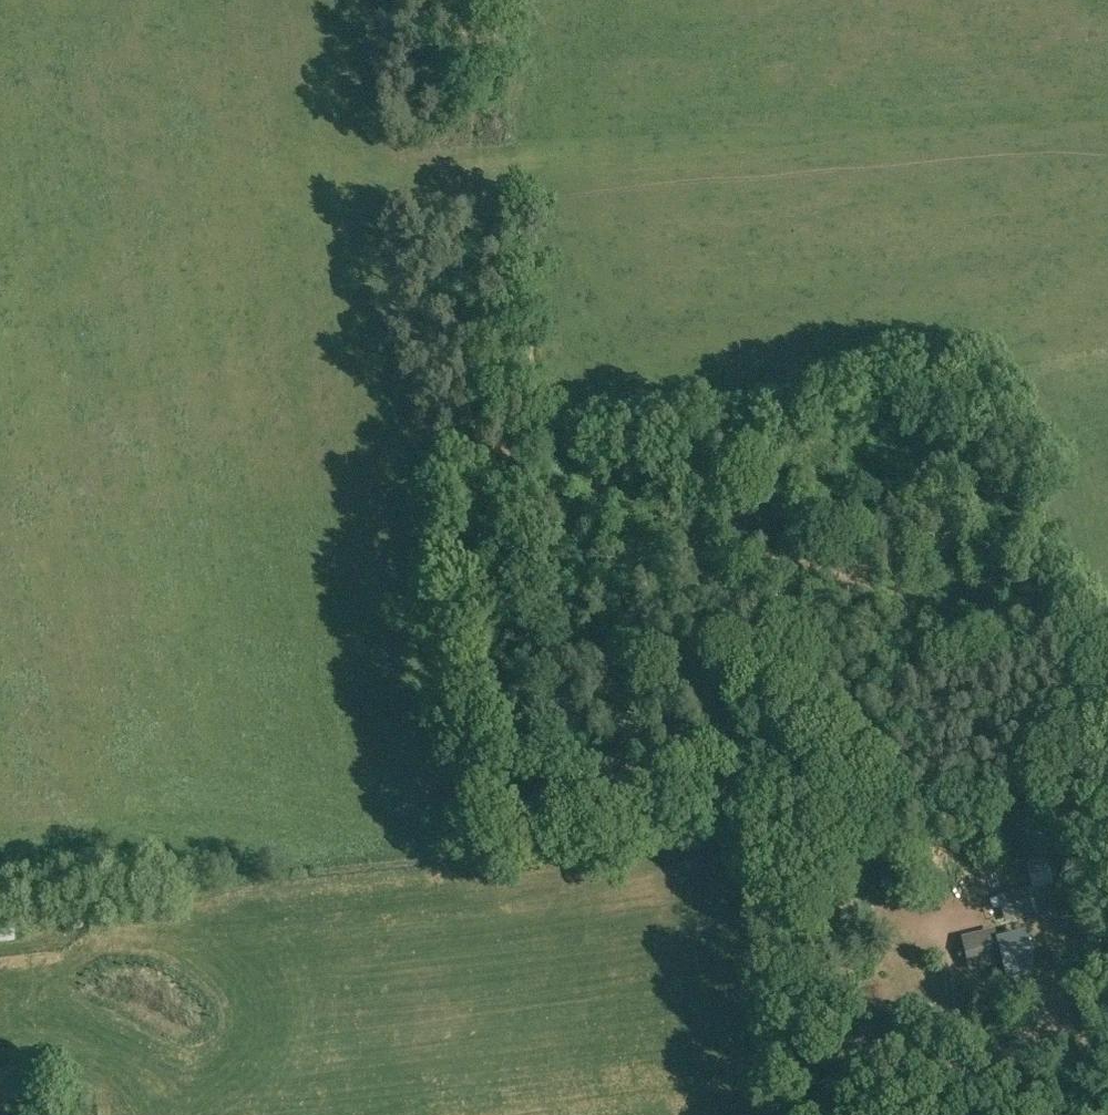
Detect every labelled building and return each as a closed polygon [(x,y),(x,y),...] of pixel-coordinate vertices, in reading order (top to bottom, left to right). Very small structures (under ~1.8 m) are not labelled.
[(1053,885),(1047,861),(1027,866),(1033,890),(1053,885)] [(1007,923),(1032,916),(1025,890),(1000,897),(1007,923)] [(13,941),(12,919),(0,919),(0,942),(13,941)] [(999,946),(995,930),(962,938),(971,972),(1004,964),(1001,954),(1013,952),(1019,978),(1045,971),(1032,928),(1009,934),(1011,943),(999,946)] [(38,1098),(34,1066),(0,1070),(0,1102),(38,1098)]
